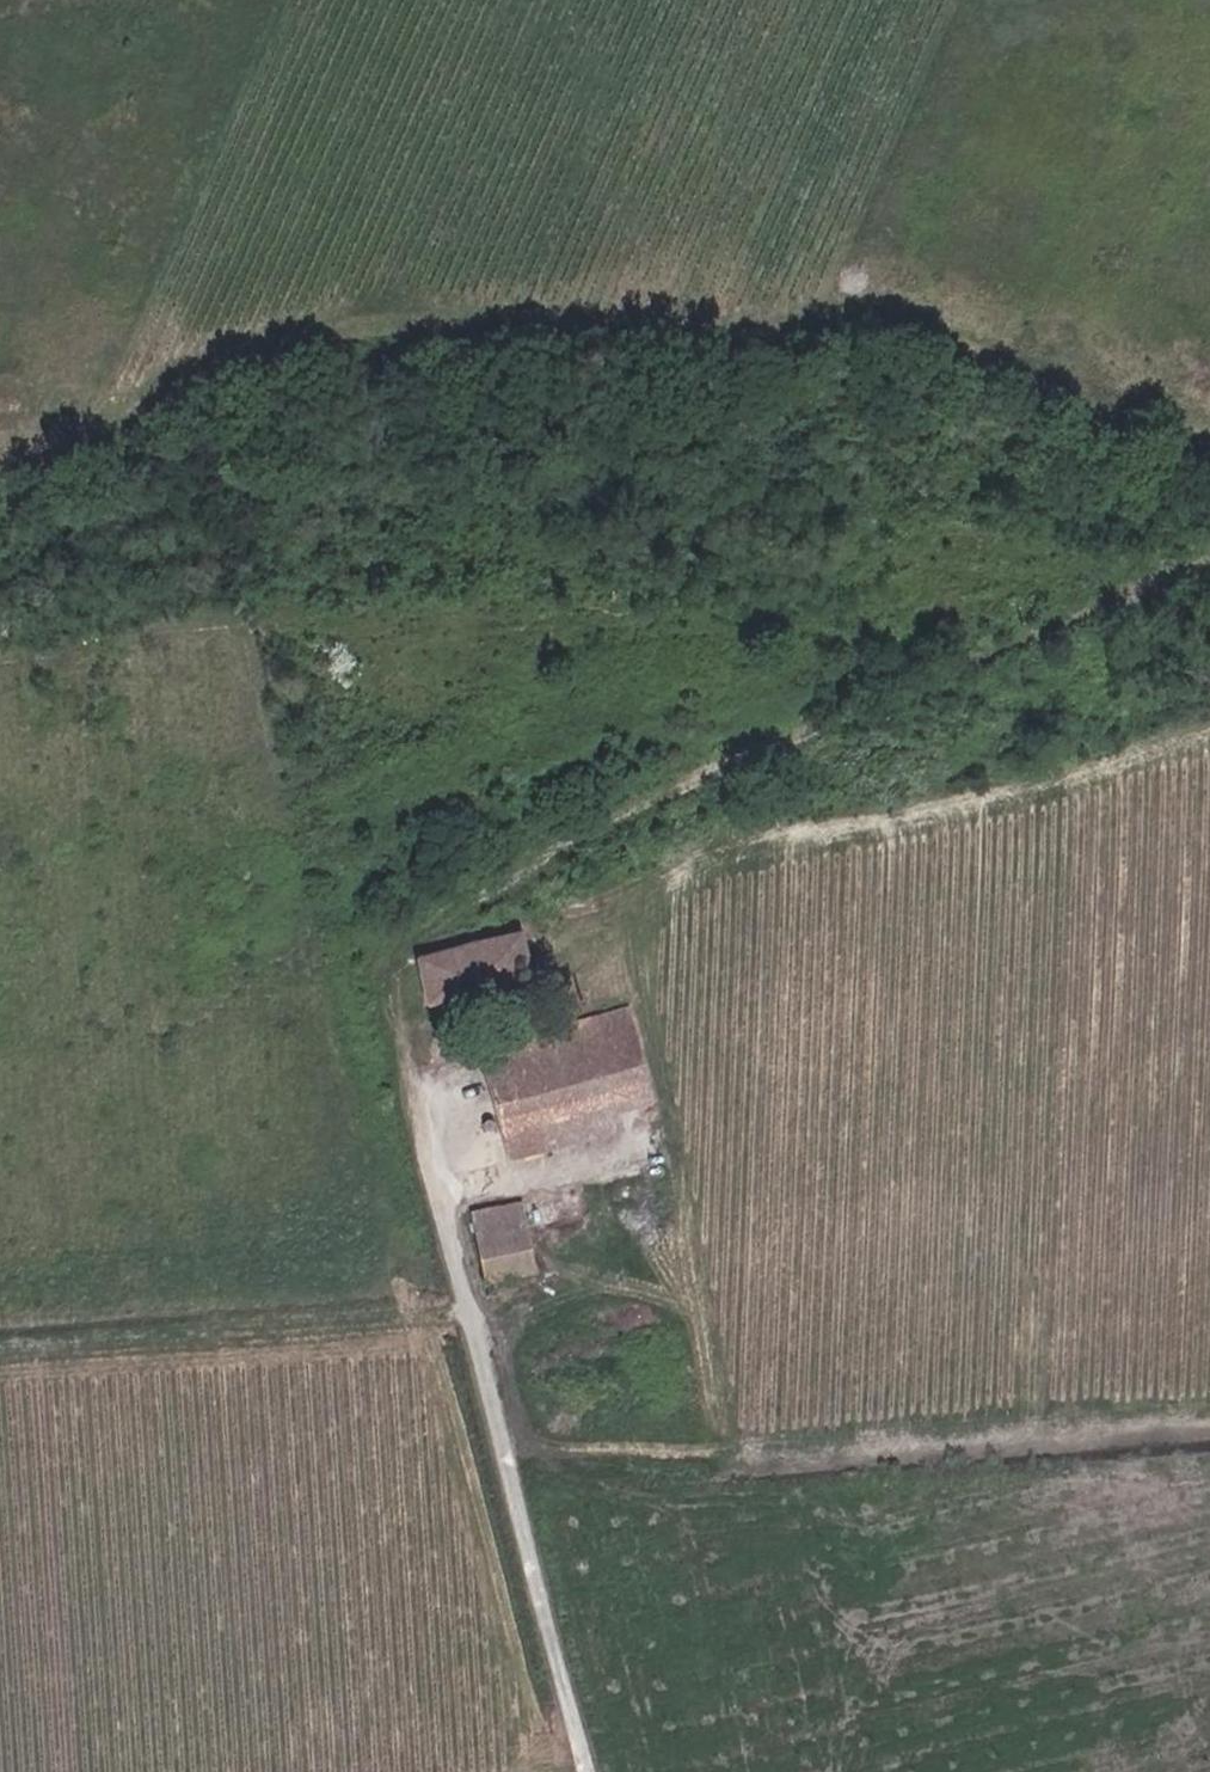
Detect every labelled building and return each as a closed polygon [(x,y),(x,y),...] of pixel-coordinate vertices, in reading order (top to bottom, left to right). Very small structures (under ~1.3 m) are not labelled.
[(434,938),(421,945),(415,960),(419,971),(412,974),(414,1000),(534,972),(522,922),(434,938)] [(638,1007),(601,1016),(623,1104),(660,1095),(638,1007)] [(623,1104),(601,1016),(487,1044),(517,1149),(628,1123),(623,1104)] [(692,1185),(694,1197),(708,1195),(707,1183),(692,1185)] [(489,1196),(497,1269),(548,1258),(538,1189),(489,1196)]
